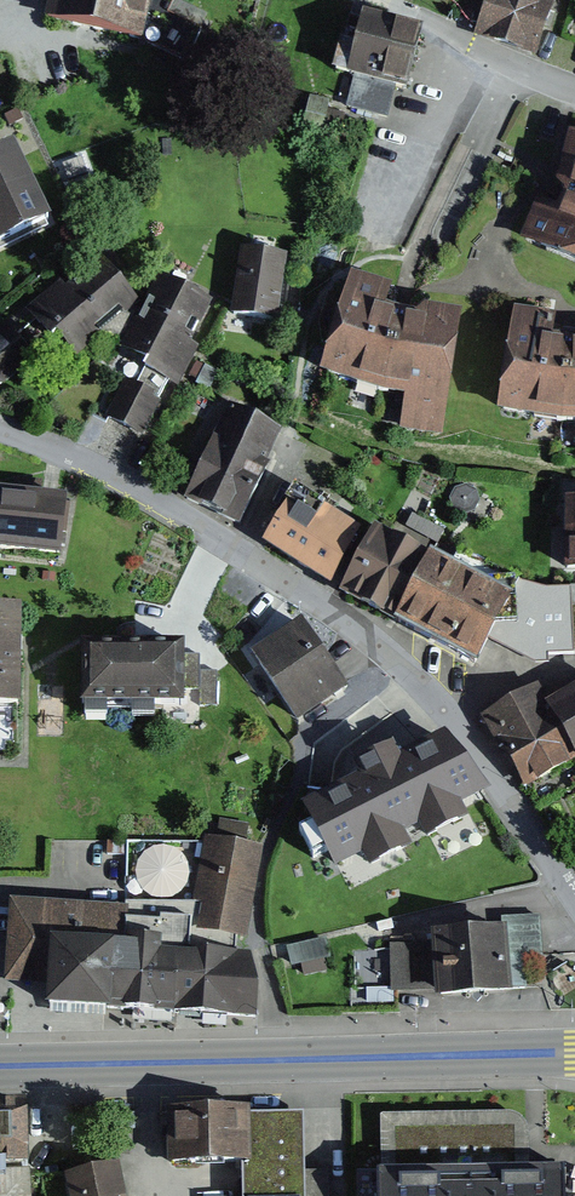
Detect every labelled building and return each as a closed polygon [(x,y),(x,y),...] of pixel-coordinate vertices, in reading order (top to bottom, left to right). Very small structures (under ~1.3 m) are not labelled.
[(46,20),(148,41),(156,0),(50,0),(46,20)] [(480,26),(531,45),(548,0),(490,0),(480,26)] [(426,33),(362,15),(343,80),(407,98),(426,33)] [(570,132),(529,247),(574,266),(574,134),(570,132)] [(0,147),(0,247),(48,222),(7,144),(0,147)] [(289,254),(239,252),(237,312),(287,314),(289,254)] [(64,364),(138,309),(105,265),(31,320),(64,364)] [(220,307),(166,278),(124,353),(178,383),(220,307)] [(457,319),(349,280),(326,376),(402,399),(399,425),(441,432),(457,319)] [(518,318),(498,418),(574,427),(574,326),(518,318)] [(10,335),(0,343),(0,384),(5,390),(36,365),(10,335)] [(112,421),(149,436),(164,402),(127,384),(112,421)] [(236,525),(281,437),(224,408),(179,495),(236,525)] [(327,587),(358,536),(298,499),(267,550),(327,587)] [(0,500),(0,559),(58,566),(64,507),(0,500)] [(562,502),(560,569),(574,569),(574,503),(562,502)] [(420,556),(374,532),(337,598),(384,623),(420,556)] [(384,623),(475,671),(510,603),(420,556),(384,623)] [(540,587),(540,650),(574,650),(574,587),(540,587)] [(0,611),(0,712),(18,712),(19,612),(0,611)] [(302,628),(250,663),(295,732),(347,697),(302,628)] [(184,650),(81,649),(81,709),(183,709),(183,706),(184,658),(184,650)] [(199,658),(184,658),(183,706),(214,707),(215,673),(199,673),(199,658)] [(527,791),(574,767),(574,690),(543,710),(529,685),(478,716),(527,791)] [(440,734),(314,800),(349,866),(474,801),(440,734)] [(125,903),(17,899),(11,975),(45,977),(43,998),(248,1011),(252,946),(240,945),(260,844),(209,834),(197,895),(126,895),(125,903)] [(187,843),(138,847),(142,893),(192,889),(187,843)] [(545,961),(540,918),(504,920),(505,931),(506,967),(545,961)] [(506,967),(505,931),(392,943),(397,997),(506,996),(506,967)] [(245,1105),(167,1108),(169,1168),(247,1166),(245,1117),(245,1105)] [(0,1110),(0,1167),(24,1166),(23,1109),(0,1110)] [(300,1115),(245,1117),(248,1195),(303,1195),(300,1115)] [(378,1118),(379,1195),(566,1195),(565,1175),(531,1176),(530,1133),(524,1121),(512,1116),(378,1118)] [(62,1180),(66,1195),(122,1195),(116,1168),(62,1180)]
